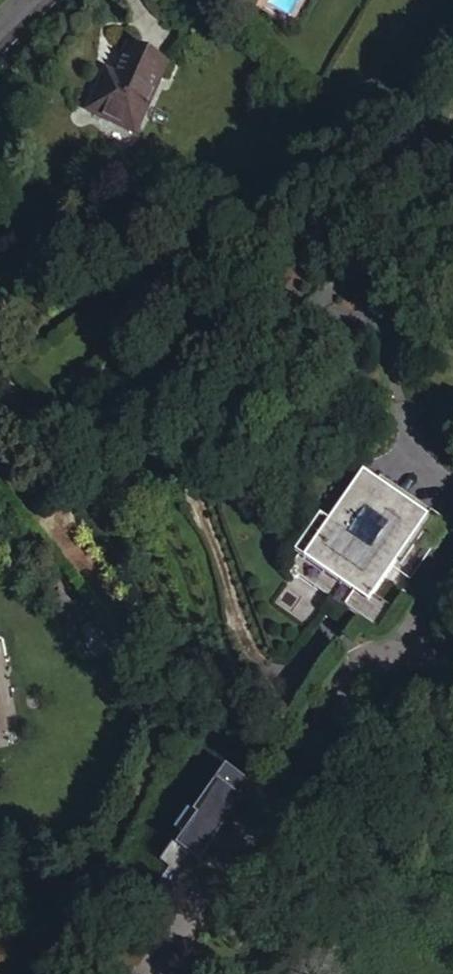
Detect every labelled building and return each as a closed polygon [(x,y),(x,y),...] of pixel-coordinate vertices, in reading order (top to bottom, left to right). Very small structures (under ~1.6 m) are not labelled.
[(131,136),(164,74),(127,56),(115,80),(107,76),(87,114),(131,136)] [(368,603),(426,513),(359,470),(327,520),(317,515),(292,554),(368,603)] [(92,658),(111,650),(97,619),(79,627),(92,658)] [(218,764),(175,832),(180,835),(172,847),(196,863),(247,782),(218,764)]
